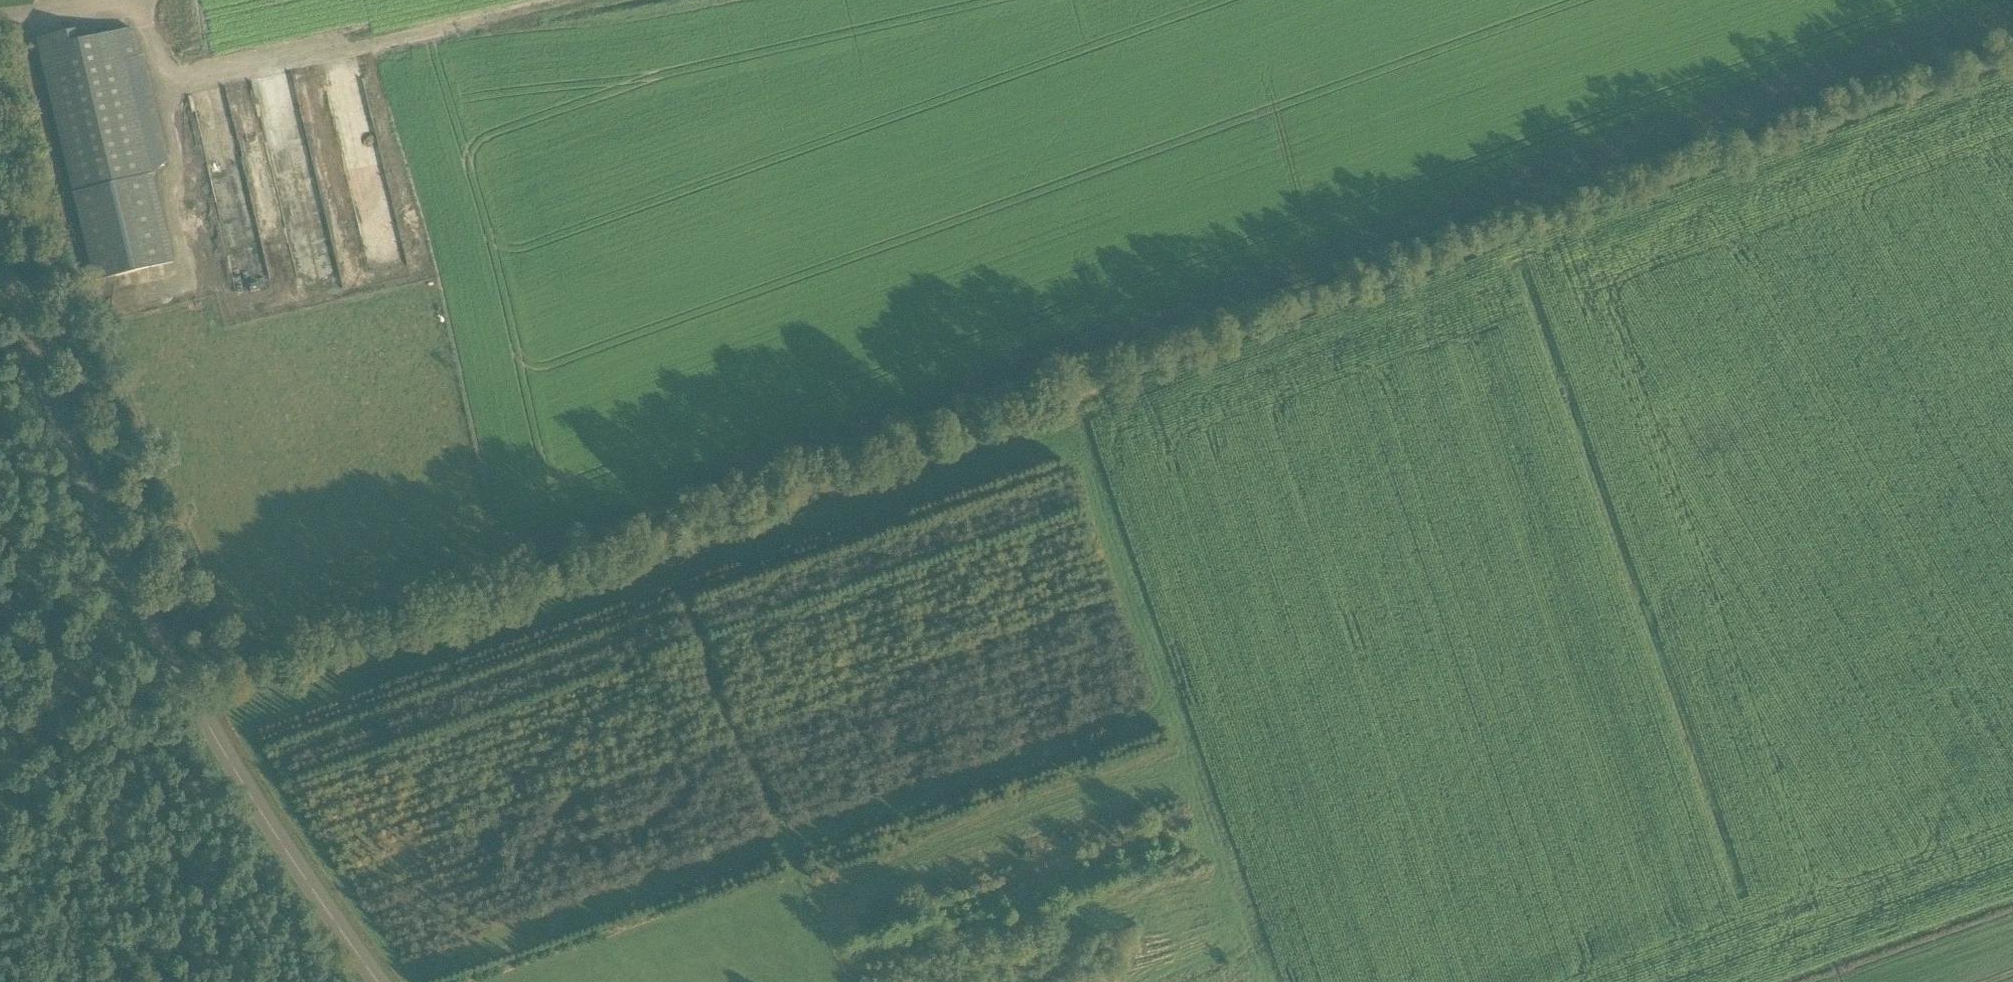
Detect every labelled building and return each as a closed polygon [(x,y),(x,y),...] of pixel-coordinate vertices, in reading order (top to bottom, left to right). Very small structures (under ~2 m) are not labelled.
[(73,193),(95,282),(176,262),(154,172),(171,168),(145,53),(140,55),(134,27),(84,38),(81,29),(38,39),(74,192),(73,193)]
